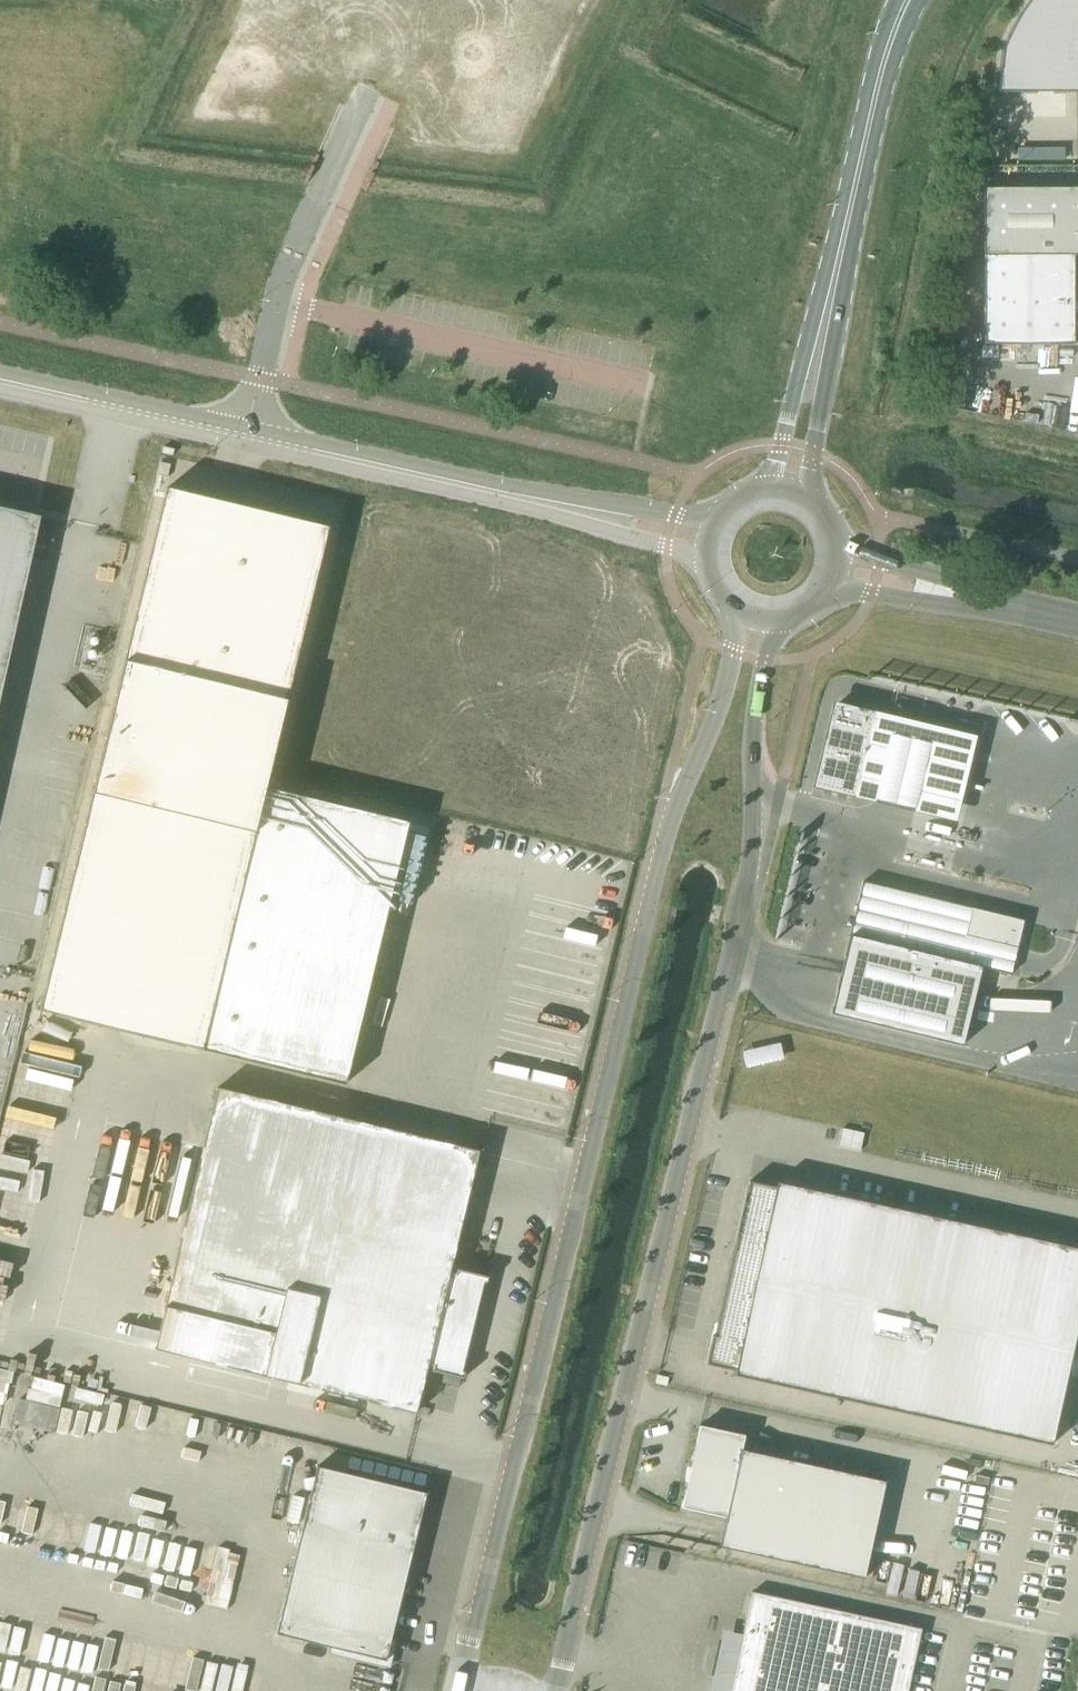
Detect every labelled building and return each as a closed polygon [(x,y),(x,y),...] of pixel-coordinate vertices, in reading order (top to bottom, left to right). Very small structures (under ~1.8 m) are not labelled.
[(1019,15),(1010,31),(1002,49),(997,93),(1077,92),(1077,0),(1030,0),(1019,15)] [(983,344),(1074,344),(1074,256),(1077,256),(1077,189),(983,189),(983,257),(983,344)] [(1042,425),(1055,424),(1055,407),(1042,407),(1042,425)] [(165,489),(40,1011),(201,1050),(232,920),(264,790),(327,528),(165,489)] [(39,518),(0,509),(0,693),(39,518)] [(37,533),(31,559),(47,563),(53,537),(37,533)] [(830,719),(813,789),(817,790),(852,798),(871,714),(836,706),(833,720),(830,719)] [(975,738),(871,714),(852,798),(953,826),(975,738)] [(264,790),(232,920),(376,955),(407,825),(264,790)] [(1013,963),(1023,920),(971,907),(964,936),(856,909),(852,927),(837,987),(831,1015),(961,1047),(968,1016),(980,968),(1010,975),(1013,963)] [(232,920),(201,1050),(344,1085),(376,955),(232,920)] [(31,1051),(28,1064),(56,1070),(59,1057),(31,1051)] [(17,1074),(4,1177),(37,1182),(50,1079),(17,1074)] [(153,1350),(414,1413),(425,1366),(431,1367),(430,1371),(462,1379),(464,1373),(460,1372),(482,1282),(485,1283),(487,1277),(455,1269),(454,1273),(448,1272),(478,1151),(217,1088),(153,1350)] [(29,1184),(0,1177),(0,1228),(18,1232),(29,1184)] [(705,1365),(734,1371),(733,1376),(1051,1446),(1077,1321),(1077,1250),(776,1183),(775,1188),(748,1182),(714,1336),(711,1336),(705,1365)] [(122,1185),(113,1220),(127,1224),(136,1188),(122,1185)] [(19,1241),(0,1236),(0,1251),(15,1255),(19,1241)] [(1,1309),(11,1266),(0,1264),(0,1308),(1,1309)] [(224,1414),(2,1375),(0,1387),(0,1406),(8,1408),(1,1446),(28,1451),(30,1440),(66,1447),(68,1438),(98,1444),(96,1455),(123,1460),(121,1472),(153,1478),(211,1488),(224,1414)] [(744,1436),(700,1426),(682,1508),(725,1517),(719,1547),(863,1578),(883,1482),(740,1451),(744,1436)] [(394,1640),(390,1639),(425,1493),(316,1467),(275,1634),(329,1647),(328,1652),(388,1666),(394,1640)] [(90,1519),(84,1543),(216,1579),(224,1549),(181,1537),(185,1522),(167,1517),(162,1534),(130,1526),(133,1514),(111,1508),(106,1523),(90,1519)] [(138,1513),(137,1526),(157,1528),(159,1516),(138,1513)] [(78,1558),(62,1554),(58,1570),(75,1573),(78,1558)] [(109,1562),(108,1574),(153,1579),(154,1566),(109,1562)] [(936,1602),(937,1573),(914,1572),(913,1601),(936,1602)] [(77,1577),(76,1590),(92,1591),(93,1579),(77,1577)] [(920,1630),(751,1593),(730,1690),(907,1690),(920,1630)] [(35,1690),(122,1690),(100,1685),(101,1681),(128,1687),(136,1654),(33,1628),(32,1632),(11,1626),(3,1656),(18,1660),(18,1658),(45,1664),(45,1666),(87,1677),(86,1681),(40,1670),(35,1690)] [(147,1688),(159,1690),(165,1661),(153,1659),(147,1688)] [(28,1666),(1,1660),(0,1667),(0,1690),(23,1690),(28,1666)] [(131,1688),(142,1690),(148,1663),(137,1660),(131,1688)] [(378,1677),(380,1668),(340,1661),(338,1670),(378,1677)] [(257,1672),(211,1666),(208,1690),(255,1690),(257,1672)] [(529,1690),(532,1679),(493,1670),(491,1681),(529,1690)]
